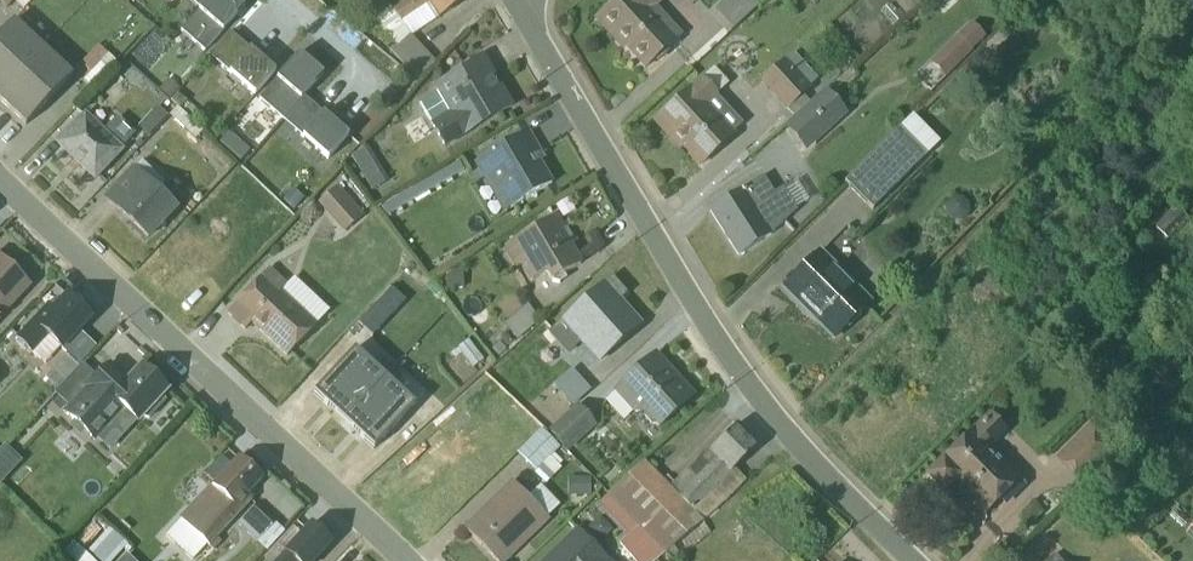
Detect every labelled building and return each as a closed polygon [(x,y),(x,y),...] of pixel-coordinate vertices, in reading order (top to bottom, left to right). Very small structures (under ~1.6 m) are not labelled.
[(6,10),(14,1),(24,10),(33,0),(0,0),(0,4),(6,10)] [(218,30),(241,3),(237,0),(183,0),(218,30)] [(373,21),(381,34),(387,40),(393,48),(389,54),(416,83),(434,66),(412,39),(467,0),(406,0),(373,21)] [(659,10),(671,0),(620,0),(598,20),(642,71),(682,36),(659,10)] [(755,3),(752,0),(720,0),(714,6),(732,25),(755,3)] [(218,30),(196,11),(177,33),(324,158),(343,137),(301,101),(322,76),(293,51),(272,76),(218,30)] [(42,51),(13,24),(0,38),(0,96),(42,51)] [(129,54),(145,70),(172,44),(156,28),(129,54)] [(82,81),(92,91),(109,73),(100,64),(107,56),(97,47),(80,65),(89,74),(82,81)] [(25,127),(71,78),(42,51),(0,96),(0,104),(25,127)] [(433,88),(438,97),(421,107),(445,148),(512,107),(483,58),(433,88)] [(784,62),(762,83),(787,110),(809,90),(784,62)] [(701,79),(656,121),(700,167),(742,127),(715,98),(727,86),(713,72),(703,81),(701,79)] [(804,155),(853,111),(828,84),(780,129),(804,155)] [(155,109),(138,128),(148,137),(165,119),(155,109)] [(201,133),(176,110),(170,118),(194,140),(201,133)] [(104,132),(86,115),(57,147),(94,181),(135,136),(116,118),(104,132)] [(933,148),(906,121),(844,183),(872,210),(933,148)] [(505,215),(551,186),(532,154),(539,150),(528,133),(474,165),(505,215)] [(163,184),(141,164),(107,201),(148,238),(177,207),(157,189),(163,184)] [(766,177),(708,215),(736,259),(768,239),(791,213),(766,177)] [(337,183),(317,202),(344,231),(364,213),(337,183)] [(394,196),(381,203),(398,233),(411,226),(394,196)] [(1175,207),(1155,228),(1167,240),(1187,218),(1175,207)] [(531,285),(546,277),(550,285),(580,268),(569,247),(576,244),(565,225),(559,229),(554,221),(500,251),(512,272),(521,267),(531,285)] [(819,252),(782,289),(834,340),(871,303),(819,252)] [(31,287),(0,258),(0,321),(31,287)] [(286,287),(268,270),(226,316),(244,333),(251,325),(286,357),(328,312),(293,280),(286,287)] [(625,297),(609,279),(546,334),(565,356),(578,344),(597,366),(638,330),(616,305),(625,297)] [(90,320),(66,298),(52,312),(48,308),(17,340),(44,365),(59,349),(61,351),(90,320)] [(515,337),(539,321),(528,305),(504,322),(515,337)] [(373,370),(353,352),(312,396),(342,424),(391,372),(381,362),(373,370)] [(1171,354),(1155,374),(1174,391),(1191,372),(1171,354)] [(651,433),(691,399),(653,355),(614,389),(651,433)] [(67,358),(45,380),(57,391),(78,369),(67,358)] [(141,369),(127,384),(108,367),(62,415),(94,445),(97,441),(110,453),(135,424),(138,427),(143,420),(150,421),(164,403),(161,396),(165,391),(141,369)] [(554,383),(571,403),(589,388),(572,368),(554,383)] [(342,424),(372,452),(414,408),(393,389),(401,381),(391,372),(342,424)] [(569,452),(598,426),(577,403),(548,430),(569,452)] [(945,496),(955,486),(984,515),(998,501),(1005,509),(1028,487),(991,450),(1008,434),(989,415),(926,477),(945,496)] [(1080,484),(1118,446),(1094,422),(1056,459),(1080,484)] [(733,470),(755,445),(735,426),(671,489),(702,523),(743,483),(733,470)] [(558,451),(541,433),(518,454),(543,482),(558,469),(549,459),(558,451)] [(0,447),(0,481),(21,460),(4,443),(0,447)] [(211,490),(209,488),(177,520),(179,522),(165,537),(190,560),(193,560),(206,547),(213,552),(221,544),(216,540),(252,502),(246,497),(262,480),(240,459),(211,490)] [(642,463),(610,493),(674,560),(682,560),(710,535),(642,463)] [(589,479),(566,477),(565,496),(588,497),(589,479)] [(514,483),(462,532),(490,560),(507,560),(550,520),(514,483)] [(606,496),(596,506),(627,538),(618,547),(631,560),(659,560),(664,557),(606,496)] [(275,524),(256,506),(238,526),(256,543),(275,524)] [(311,526),(278,560),(316,560),(331,545),(323,538),(311,526)] [(105,560),(120,560),(133,547),(113,529),(94,551),(105,560)] [(577,532),(549,560),(607,560),(577,532)] [(1056,552),(1046,560),(1063,560),(1056,552)]
